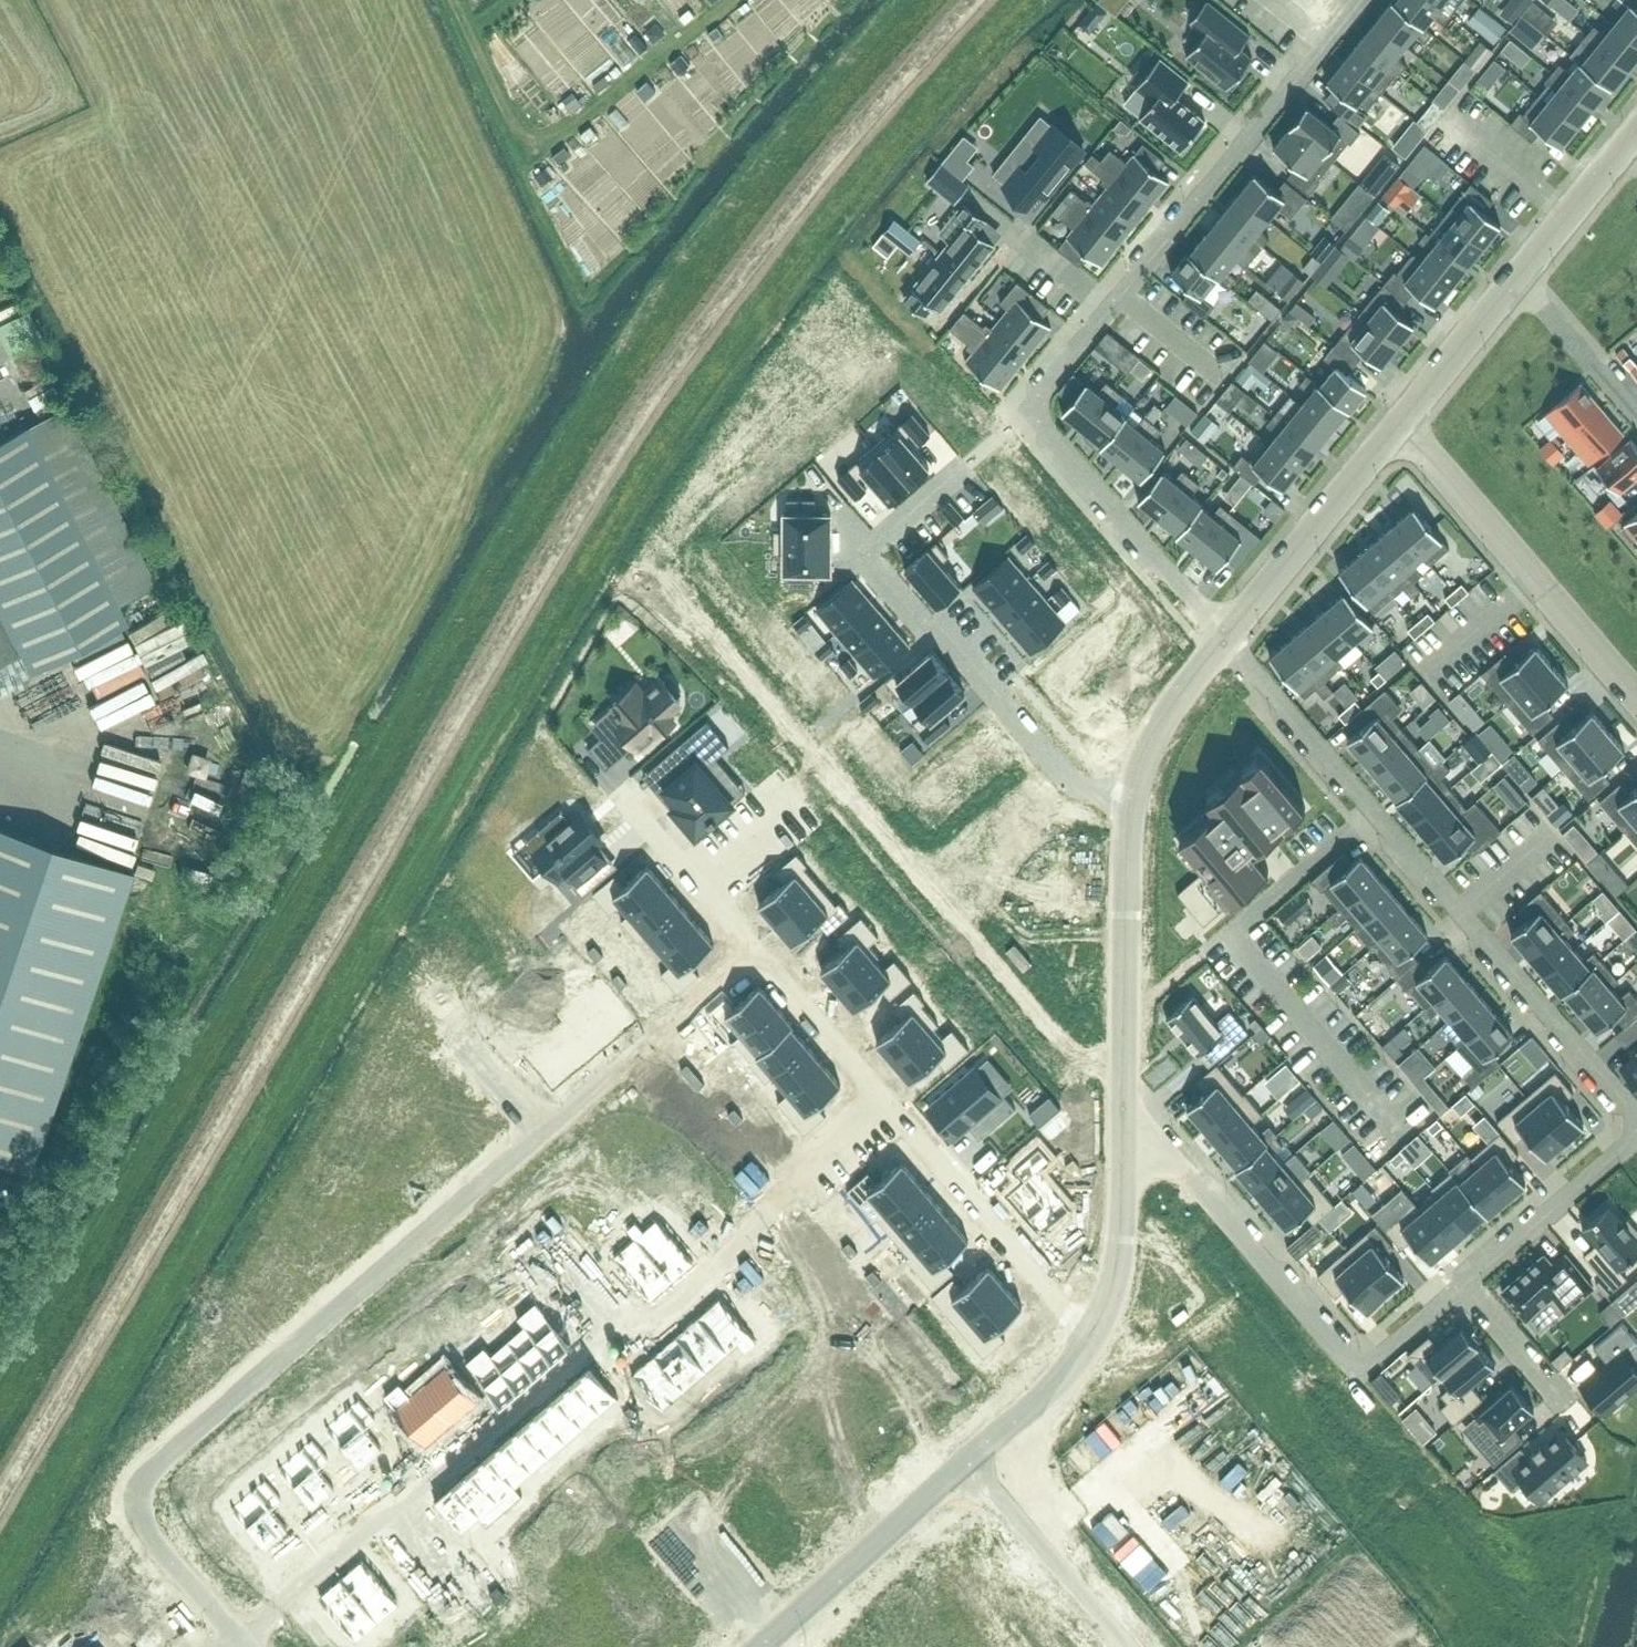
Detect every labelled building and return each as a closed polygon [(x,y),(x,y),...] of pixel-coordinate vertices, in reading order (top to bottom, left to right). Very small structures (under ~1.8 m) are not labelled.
[(1425,41),(1431,33),(1391,0),(1375,20),(1405,45),(1414,33),(1425,41)] [(1449,15),(1431,0),(1395,0),(1393,1),(1392,0),(1391,0),(1431,33),(1432,32),(1424,25),(1433,15),(1443,23),(1449,15)] [(1449,15),(1457,6),(1449,0),(1431,0),(1449,15)] [(1522,9),(1530,0),(1510,0),(1522,9)] [(1520,14),(1531,22),(1533,24),(1544,10),(1532,0),(1520,14)] [(1612,2),(1623,11),(1613,23),(1636,42),(1636,0),(1613,0),(1612,2)] [(1249,34),(1220,11),(1185,54),(1207,73),(1206,73),(1218,83),(1219,82),(1226,88),(1228,85),(1231,87),(1244,71),(1241,69),(1251,57),(1239,47),(1249,34)] [(1531,22),(1520,14),(1512,24),(1522,33),(1531,22)] [(1396,56),(1405,45),(1375,20),(1359,40),(1399,73),(1406,64),(1396,56)] [(1636,54),(1636,42),(1613,23),(1605,34),(1593,24),(1586,34),(1627,67),(1636,54)] [(1610,87),(1627,67),(1586,34),(1579,43),(1588,50),(1580,61),(1578,59),(1577,60),(1608,86),(1610,87)] [(1522,64),(1529,55),(1510,39),(1502,49),(1522,64)] [(1399,73),(1359,40),(1342,60),(1381,91),(1397,72),(1399,73)] [(1136,87),(1124,102),(1140,115),(1139,116),(1181,149),(1204,120),(1175,96),(1188,80),(1158,57),(1135,86),(1136,87)] [(1494,73),(1501,64),(1493,58),(1486,67),(1494,73)] [(1365,110),(1381,91),(1342,60),(1326,81),(1345,96),(1336,107),(1358,124),(1368,112),(1365,110)] [(1592,105),(1608,86),(1577,60),(1568,70),(1559,63),(1551,72),(1592,105)] [(1576,125),(1592,105),(1551,72),(1544,81),(1547,83),(1538,95),(1576,125)] [(1440,89),(1452,98),(1460,89),(1460,88),(1448,79),(1440,89)] [(1559,145),(1576,125),(1538,95),(1523,113),(1520,111),(1510,123),(1531,140),(1540,130),(1559,145)] [(1338,113),(1329,124),(1306,105),(1289,126),(1331,160),(1347,141),(1350,143),(1359,131),(1338,113)] [(1083,149),(1072,140),(1071,140),(1067,137),(1067,136),(1063,133),(1052,124),(1038,141),(1027,131),(993,173),(1003,181),(1004,182),(1003,184),(1013,193),(1014,193),(1018,196),(1019,197),(1023,200),(1023,201),(1027,204),(1037,192),(1043,196),(1044,197),(1083,149)] [(597,165),(621,148),(604,125),(581,142),(597,165)] [(1316,180),(1331,160),(1289,126),(1272,146),(1295,165),(1287,176),(1308,193),(1318,181),(1316,180)] [(1155,170),(1164,159),(1142,142),(1126,162),(1109,148),(1100,159),(1099,160),(1151,202),(1168,180),(1155,170)] [(1418,174),(1434,155),(1423,145),(1406,165),(1418,174)] [(952,148),(941,162),(961,178),(972,165),(966,160),(952,148)] [(1099,160),(1100,159),(1091,152),(1084,162),(1103,177),(1100,181),(1107,186),(1100,194),(1134,222),(1151,202),(1099,160)] [(1369,191),(1374,195),(1398,165),(1385,154),(1361,184),(1369,191)] [(941,162),(929,176),(956,198),(968,183),(961,178),(941,162)] [(1284,179),(1275,190),(1254,173),(1237,193),(1267,218),(1277,206),(1290,216),(1305,197),(1284,179)] [(1411,186),(1398,176),(1382,196),(1394,206),(1411,186)] [(1483,210),(1492,199),(1471,182),(1454,203),(1445,214),(1483,245),(1500,224),(1483,210)] [(1361,184),(1359,183),(1331,218),(1345,230),(1374,195),(1369,191),(1361,184)] [(1086,198),(1085,200),(1071,188),(1062,198),(1069,204),(1117,243),(1134,222),(1100,194),(1093,203),(1086,198)] [(1258,229),(1267,218),(1237,193),(1221,213),(1261,246),(1268,237),(1258,229)] [(939,254),(966,276),(994,242),(977,228),(985,218),(964,201),(955,213),(965,221),(939,254)] [(1100,264),(1117,243),(1069,204),(1059,216),(1073,227),(1057,247),(1078,265),(1087,254),(1100,264)] [(1367,223),(1381,232),(1393,216),(1379,206),(1367,223)] [(1254,254),(1261,246),(1221,213),(1205,233),(1235,257),(1244,246),(1254,254)] [(1466,264),(1483,245),(1445,214),(1429,233),(1426,231),(1466,264)] [(894,217),(883,231),(897,244),(909,253),(920,239),(894,217)] [(1344,231),(1335,242),(1346,252),(1355,241),(1344,231)] [(1450,284),(1466,264),(1426,231),(1419,240),(1430,249),(1422,259),(1414,253),(1413,253),(1413,254),(1450,284)] [(1225,269),(1235,257),(1205,233),(1189,252),(1187,251),(1186,251),(1229,286),(1235,277),(1225,269)] [(1324,234),(1310,252),(1320,260),(1333,245),(1334,243),(1324,234)] [(1320,260),(1309,274),(1315,278),(1324,286),(1347,257),(1336,247),(1333,245),(1320,260)] [(1228,286),(1229,286),(1186,251),(1170,272),(1190,289),(1182,299),(1203,317),(1213,305),(1201,295),(1216,276),(1228,286)] [(966,276),(939,254),(903,298),(924,315),(932,304),(939,310),(966,276)] [(1450,284),(1413,254),(1397,273),(1393,269),(1383,282),(1405,300),(1414,289),(1434,305),(1450,284)] [(1040,317),(1048,306),(1016,280),(999,302),(1007,308),(999,318),(1034,346),(1050,325),(1040,317)] [(1405,300),(1383,282),(1358,313),(1366,320),(1396,344),(1413,323),(1397,310),(1405,300)] [(985,322),(983,326),(963,310),(956,319),(1016,367),(1034,346),(999,318),(991,327),(985,322)] [(999,389),(1016,367),(956,319),(949,327),(968,343),(966,346),(972,351),(964,361),(999,389)] [(1351,339),(1343,332),(1333,345),(1355,362),(1364,351),(1380,364),(1396,344),(1366,320),(1351,339)] [(1140,356),(1113,335),(1111,333),(1106,329),(1093,346),(1126,373),(1140,356)] [(1346,373),(1355,362),(1333,345),(1324,356),(1335,366),(1320,385),(1306,374),(1305,374),(1347,408),(1349,410),(1366,389),(1346,373)] [(1623,347),(1615,353),(1636,379),(1636,363),(1623,347)] [(1149,367),(1139,358),(1130,369),(1141,377),(1149,367)] [(1250,362),(1237,378),(1247,387),(1253,380),(1260,371),(1250,362)] [(1072,372),(1057,391),(1069,401),(1061,411),(1082,428),(1114,387),(1106,381),(1098,391),(1085,381),(1085,382),(1072,372)] [(1331,428),(1347,408),(1305,374),(1299,383),(1310,391),(1300,403),(1331,428)] [(1579,383),(1544,413),(1565,438),(1600,408),(1579,383)] [(1115,405),(1123,394),(1114,387),(1082,428),(1101,443),(1100,445),(1100,446),(1126,414),(1115,405)] [(1315,448),(1331,428),(1300,403),(1291,414),(1280,405),(1273,414),(1315,448)] [(19,653),(29,672),(128,622),(117,601),(155,582),(65,405),(28,424),(0,438),(0,662),(19,653)] [(1622,433),(1600,408),(1565,438),(1587,463),(1622,433)] [(891,441),(880,450),(909,484),(929,467),(904,438),(910,432),(920,443),(930,434),(912,413),(886,435),(891,441)] [(1125,416),(1127,414),(1126,414),(1100,446),(1120,462),(1152,422),(1144,415),(1136,425),(1125,416)] [(1268,443),(1298,468),(1315,448),(1273,414),(1266,423),(1277,432),(1269,442),(1268,443)] [(1202,421),(1196,441),(1215,447),(1221,426),(1202,421)] [(1153,439),(1161,429),(1152,422),(1120,462),(1141,478),(1165,449),(1153,439)] [(1636,474),(1636,446),(1629,437),(1594,467),(1616,492),(1636,474)] [(1185,438),(1176,449),(1198,467),(1207,456),(1185,438)] [(1539,448),(1545,455),(1556,445),(1550,438),(1539,448)] [(1282,488),(1298,468),(1268,443),(1269,442),(1265,439),(1264,440),(1249,459),(1241,453),(1232,465),(1254,483),(1262,472),(1282,488)] [(1545,455),(1552,462),(1563,453),(1556,445),(1545,455)] [(864,454),(838,476),(856,497),(867,488),(858,478),(864,472),(889,501),(909,484),(880,450),(869,460),(864,454)] [(1158,516),(1190,476),(1182,469),(1174,479),(1162,469),(1137,499),(1158,516)] [(1191,493),(1199,483),(1190,476),(1158,516),(1177,532),(1176,534),(1202,502),(1191,493)] [(978,505),(971,512),(982,525),(1002,507),(991,495),(978,505)] [(774,529),(774,540),(831,541),(831,511),(815,511),(815,497),(787,497),(787,511),(784,511),(784,529),(774,529)] [(952,498),(940,508),(955,525),(966,515),(952,498)] [(1621,512),(1609,499),(1594,512),(1606,525),(1621,512)] [(1201,505),(1203,502),(1202,502),(1176,534),(1196,550),(1229,510),(1220,503),(1212,513),(1201,505)] [(1393,523),(1421,556),(1428,564),(1448,547),(1413,506),(1393,523)] [(1229,527),(1237,517),(1229,510),(1196,550),(1217,567),(1241,537),(1229,527)] [(1623,523),(1625,525),(1621,529),(1631,539),(1634,536),(1636,539),(1636,510),(1623,523)] [(1412,564),(1421,556),(1393,523),(1376,538),(1413,580),(1420,574),(1412,564)] [(1027,533),(1015,543),(1022,551),(1034,541),(1027,533)] [(1376,538),(1357,554),(1392,595),(1402,586),(1411,596),(1419,588),(1413,580),(1376,538)] [(774,540),(773,551),(784,551),(784,570),(787,570),(787,584),(814,584),(815,570),(831,570),(831,541),(774,540)] [(936,540),(905,567),(937,604),(960,584),(936,556),(944,549),(936,540)] [(1009,554),(973,585),(992,607),(1028,576),(1009,554)] [(1373,611),(1392,595),(1357,554),(1338,570),(1373,611)] [(1049,558),(1037,568),(1044,576),(1056,566),(1049,558)] [(1028,576),(992,607),(1010,629),(1046,598),(1028,576)] [(852,578),(816,609),(835,631),(871,600),(852,578)] [(1459,597),(1468,590),(1461,582),(1452,589),(1459,597)] [(1061,585),(1053,592),(1063,603),(1071,596),(1061,585)] [(1452,589),(1444,596),(1451,604),(1459,597),(1452,589)] [(1325,607),(1354,639),(1372,623),(1344,591),(1325,607)] [(1046,598),(1010,629),(1029,651),(1065,620),(1046,598)] [(871,600),(835,631),(854,652),(890,621),(871,600)] [(1354,639),(1325,607),(1307,623),(1335,656),(1354,639)] [(1427,611),(1415,621),(1422,629),(1434,619),(1427,611)] [(804,614),(792,623),(799,631),(811,622),(804,614)] [(890,621),(854,652),(873,675),(909,644),(890,621)] [(1415,621),(1407,628),(1414,636),(1422,629),(1415,621)] [(1342,664),(1335,656),(1307,623),(1288,638),(1324,680),(1342,664)] [(1332,689),(1324,680),(1288,638),(1269,655),(1304,697),(1315,687),(1323,697),(1332,689)] [(826,639),(814,649),(821,657),(833,647),(826,639)] [(1501,655),(1480,673),(1506,702),(1551,663),(1534,644),(1510,665),(1501,655)] [(895,670),(884,679),(897,695),(903,690),(913,701),(947,672),(929,652),(900,677),(895,670)] [(847,658),(839,665),(849,677),(857,670),(847,658)] [(1382,661),(1376,667),(1378,670),(1386,678),(1392,672),(1382,661)] [(1506,702),(1531,732),(1552,714),(1543,703),(1567,683),(1551,663),(1506,702)] [(1378,670),(1370,677),(1377,685),(1386,678),(1378,670)] [(922,712),(912,721),(928,740),(949,722),(940,712),(964,692),(947,672),(913,701),(922,712)] [(601,736),(588,748),(605,768),(633,744),(636,747),(657,730),(658,731),(673,718),(667,710),(679,699),(675,695),(680,691),(669,678),(664,682),(660,677),(643,693),(635,683),(613,702),(614,704),(626,718),(617,725),(616,724),(601,736)] [(1401,706),(1385,687),(1364,705),(1373,715),(1347,738),(1364,758),(1403,724),(1393,713),(1401,706)] [(871,691),(859,701),(866,709),(877,699),(871,691)] [(1354,698),(1346,706),(1353,714),(1362,707),(1354,698)] [(1438,705),(1428,713),(1440,727),(1449,719),(1438,705)] [(1346,706),(1338,713),(1345,721),(1353,714),(1346,706)] [(1558,720),(1537,739),(1562,768),(1607,729),(1591,710),(1567,731),(1558,720)] [(731,802),(702,768),(715,757),(728,746),(706,720),(660,758),(676,776),(664,786),(677,802),(672,806),(695,833),(731,802)] [(1420,744),(1403,724),(1364,758),(1381,777),(1420,744)] [(1562,768),(1588,798),(1609,779),(1600,769),(1624,748),(1607,729),(1562,768)] [(1474,732),(1462,742),(1479,761),(1483,757),(1491,750),(1474,732)] [(1437,763),(1420,744),(1381,777),(1397,797),(1437,763)] [(1498,758),(1491,750),(1483,757),(1492,768),(1500,761),(1498,758)] [(1204,869),(1176,893),(1203,924),(1267,869),(1255,855),(1252,851),(1276,831),(1305,806),(1272,768),(1261,755),(1259,757),(1263,762),(1247,774),(1243,770),(1224,786),(1228,791),(1212,805),(1208,800),(1206,802),(1212,809),(1178,839),(1180,841),(1184,838),(1198,854),(1194,857),(1204,869)] [(1397,797),(1395,799),(1412,818),(1451,785),(1442,774),(1452,766),(1444,757),(1437,763),(1397,797)] [(1503,776),(1493,784),(1502,794),(1511,786),(1503,776)] [(1627,793),(1618,783),(1596,802),(1622,831),(1636,818),(1636,785),(1627,793)] [(1458,812),(1468,804),(1451,785),(1412,818),(1429,838),(1458,812)] [(1558,805),(1547,815),(1556,826),(1572,812),(1563,801),(1558,805)] [(546,841),(535,850),(557,875),(562,872),(564,874),(582,895),(596,882),(587,872),(603,858),(592,846),(601,839),(589,826),(588,826),(577,813),(570,820),(567,816),(561,809),(537,830),(546,841)] [(1474,831),(1458,812),(1429,838),(1446,858),(1464,842),(1473,852),(1494,834),(1484,823),(1474,831)] [(1622,831),(1636,849),(1636,818),(1622,831)] [(0,827),(0,1160),(30,1170),(132,872),(0,827)] [(1587,861),(1598,852),(1591,844),(1580,854),(1582,855),(1587,861)] [(784,881),(758,903),(775,923),(811,892),(819,885),(803,866),(806,864),(796,852),(775,870),(784,881)] [(1338,908),(1375,876),(1358,856),(1340,871),(1331,861),(1310,879),(1320,890),(1321,889),(1338,908)] [(613,875),(592,893),(609,912),(620,903),(629,913),(663,884),(646,865),(622,885),(613,875)] [(1392,895),(1375,876),(1338,908),(1328,916),(1335,925),(1345,917),(1354,927),(1392,895)] [(629,913),(620,920),(638,941),(646,934),(646,933),(679,904),(663,884),(629,913)] [(1528,952),(1567,919),(1540,888),(1519,907),(1528,917),(1510,932),(1528,952)] [(811,892),(775,923),(792,943),(818,921),(827,931),(848,913),(831,893),(820,903),(811,892)] [(1354,927),(1353,929),(1369,948),(1371,947),(1408,915),(1392,895),(1354,927)] [(468,960),(456,970),(479,996),(531,951),(484,897),(464,915),(486,940),(466,957),(468,960)] [(679,904),(646,933),(646,934),(662,952),(696,923),(679,904)] [(1618,909),(1607,918),(1615,928),(1626,918),(1618,909)] [(1408,915),(1371,947),(1388,966),(1386,968),(1395,978),(1416,960),(1408,950),(1426,935),(1408,915)] [(846,946),(820,969),(837,989),(873,958),(877,954),(868,943),(878,935),(861,916),(837,936),(846,946)] [(1574,927),(1567,919),(1528,952),(1544,972),(1574,946),(1565,935),(1574,927)] [(671,963),(660,972),(677,992),(698,974),(689,963),(713,943),(696,923),(662,952),(671,963)] [(1311,935),(1297,947),(1306,958),(1320,946),(1311,935)] [(593,944),(587,950),(596,960),(602,954),(593,944)] [(1584,957),(1574,946),(1544,972),(1561,991),(1562,991),(1600,958),(1593,949),(1584,957)] [(1008,956),(1025,977),(1034,970),(1018,949),(1008,956)] [(1324,954),(1311,964),(1328,984),(1340,973),(1324,954)] [(1406,988),(1423,1007),(1460,975),(1443,955),(1425,970),(1416,960),(1395,978),(1405,989),(1406,988)] [(873,958),(837,989),(854,1009),(880,986),(889,997),(910,979),(894,959),(883,969),(873,958)] [(1580,1009),(1609,984),(1610,985),(1617,979),(1600,958),(1562,991),(1563,991),(1579,1010),(1580,1009)] [(618,972),(611,978),(620,988),(626,982),(618,972)] [(1328,984),(1335,992),(1349,980),(1342,972),(1340,973),(1328,984)] [(1423,1007),(1421,1009),(1429,1018),(1439,1009),(1448,1020),(1477,995),(1460,975),(1423,1007)] [(598,980),(578,998),(610,1035),(630,1018),(598,980)] [(724,996),(705,1012),(730,1042),(733,1040),(775,1004),(758,984),(733,1006),(724,996)] [(1609,984),(1580,1009),(1597,1029),(1615,1014),(1624,1024),(1636,1013),(1636,996),(1629,987),(1619,995),(1610,985),(1609,984)] [(902,1018),(876,1040),(893,1060),(937,1022),(921,1003),(924,1001),(914,989),(893,1007),(902,1018)] [(1192,995),(1165,1018),(1197,1055),(1214,1040),(1223,1051),(1247,1031),(1228,1009),(1215,1021),(1192,995)] [(1448,1020),(1440,1027),(1456,1046),(1464,1039),(1494,1014),(1477,995),(1448,1020)] [(578,998),(559,1014),(591,1051),(610,1035),(578,998)] [(792,1024),(775,1004),(733,1040),(749,1059),(750,1059),(790,1025),(792,1024)] [(556,1010),(537,1027),(572,1068),(591,1051),(559,1014),(556,1010)] [(1624,1024),(1614,1033),(1624,1045),(1636,1034),(1636,1013),(1624,1024)] [(1494,1014),(1464,1039),(1481,1058),(1471,1067),(1481,1078),(1482,1077),(1487,1073),(1498,1064),(1502,1060),(1493,1050),(1511,1034),(1494,1014)] [(1270,1035),(1263,1026),(1261,1024),(1255,1030),(1251,1033),(1260,1043),(1270,1035)] [(749,1059),(747,1060),(765,1081),(773,1074),(772,1074),(806,1044),(790,1025),(750,1059),(749,1059)] [(933,1026),(893,1060),(910,1080),(936,1058),(945,1068),(968,1048),(952,1028),(942,1036),(933,1026)] [(537,1027),(517,1044),(552,1085),(572,1068),(537,1027)] [(1380,1044),(1392,1058),(1400,1051),(1396,1047),(1388,1037),(1380,1044)] [(1628,1050),(1631,1054),(1621,1063),(1636,1081),(1636,1042),(1628,1050)] [(806,1044),(772,1074),(773,1074),(788,1092),(789,1093),(823,1063),(806,1044)] [(686,1063),(680,1069),(689,1079),(695,1073),(686,1063)] [(1242,1093),(1216,1063),(1195,1081),(1204,1092),(1186,1107),(1204,1127),(1243,1094),(1242,1093)] [(1299,1079),(1286,1063),(1268,1079),(1281,1094),(1299,1079)] [(788,1092),(777,1101),(804,1132),(825,1114),(816,1104),(840,1083),(823,1064),(789,1093),(788,1092)] [(1472,1086),(1465,1092),(1476,1105),(1509,1077),(1498,1064),(1487,1073),(1482,1077),(1481,1078),(1472,1086)] [(974,1068),(928,1107),(953,1136),(967,1123),(979,1138),(1015,1107),(1014,1106),(1010,1101),(993,1081),(992,1080),(991,1081),(988,1083),(975,1069),(974,1068)] [(1572,1092),(1554,1070),(1525,1095),(1563,1140),(1583,1124),(1562,1100),(1572,1092)] [(695,1073),(689,1079),(697,1089),(704,1083),(695,1073)] [(1304,1107),(1315,1097),(1306,1087),(1295,1097),(1304,1107)] [(1220,1147),(1250,1121),(1250,1122),(1261,1113),(1243,1092),(1242,1093),(1243,1094),(1204,1127),(1220,1147)] [(1464,1093),(1451,1104),(1460,1114),(1473,1103),(1464,1093)] [(1049,1095),(1028,1113),(1039,1125),(1059,1107),(1049,1095)] [(1524,1133),(1544,1157),(1563,1140),(1525,1095),(1496,1120),(1514,1142),(1524,1133)] [(1316,1101),(1305,1110),(1311,1116),(1321,1107),(1316,1101)] [(733,1107),(727,1113),(735,1122),(742,1117),(733,1107)] [(1326,1135),(1338,1124),(1335,1121),(1333,1118),(1320,1129),(1326,1135)] [(1436,1118),(1426,1126),(1432,1133),(1442,1124),(1436,1118)] [(1237,1166),(1274,1134),(1274,1135),(1276,1133),(1269,1124),(1259,1132),(1250,1122),(1250,1121),(1220,1147),(1237,1166)] [(1505,1198),(1525,1182),(1508,1162),(1518,1153),(1516,1151),(1503,1137),(1499,1132),(1488,1142),(1495,1150),(1477,1165),(1505,1198)] [(1408,1160),(1427,1144),(1418,1133),(1399,1149),(1405,1156),(1408,1160)] [(1237,1166),(1235,1167),(1235,1168),(1252,1187),(1281,1162),(1271,1151),(1281,1143),(1274,1135),(1274,1134),(1237,1166)] [(1363,1178),(1376,1168),(1353,1142),(1341,1152),(1363,1178)] [(1023,1179),(1007,1193),(1041,1233),(1070,1208),(1036,1169),(1048,1159),(1038,1146),(1013,1168),(1023,1179)] [(1399,1149),(1389,1158),(1395,1165),(1405,1156),(1399,1149)] [(1268,1207),(1308,1173),(1303,1168),(1306,1165),(1294,1151),(1281,1162),(1252,1187),(1268,1207)] [(867,1171),(847,1189),(873,1220),(876,1217),(917,1181),(900,1161),(877,1182),(867,1171)] [(1468,1173),(1459,1181),(1485,1212),(1485,1213),(1486,1215),(1487,1214),(1505,1198),(1477,1165),(1468,1173)] [(1330,1208),(1334,1204),(1308,1173),(1268,1207),(1286,1227),(1304,1212),(1313,1222),(1318,1218),(1330,1208)] [(1485,1213),(1485,1212),(1459,1181),(1457,1179),(1438,1195),(1467,1228),(1485,1213)] [(917,1181),(876,1217),(892,1236),(934,1200),(917,1181)] [(1467,1228),(1438,1195),(1420,1211),(1448,1244),(1467,1228)] [(934,1200),(892,1236),(908,1254),(909,1255),(950,1219),(934,1200)] [(1607,1204),(1581,1227),(1594,1243),(1582,1254),(1612,1289),(1626,1277),(1618,1268),(1636,1251),(1636,1238),(1607,1204)] [(1330,1208),(1318,1218),(1329,1231),(1341,1221),(1330,1208)] [(1448,1244),(1420,1211),(1402,1226),(1395,1218),(1384,1228),(1389,1234),(1402,1249),(1412,1240),(1429,1260),(1448,1244)] [(625,1227),(633,1235),(671,1280),(693,1261),(655,1217),(642,1227),(635,1219),(625,1227)] [(908,1254),(905,1257),(931,1288),(952,1270),(943,1260),(967,1239),(950,1219),(909,1255),(908,1254)] [(1403,1278),(1383,1254),(1393,1246),(1374,1224),(1345,1249),(1384,1294),(1403,1278)] [(633,1235),(611,1254),(649,1298),(671,1280),(633,1235)] [(848,1241),(841,1246),(850,1256),(856,1251),(848,1241)] [(1384,1294),(1345,1249),(1316,1275),(1334,1296),(1344,1287),(1365,1311),(1384,1294)] [(1592,1286),(1564,1253),(1551,1264),(1543,1254),(1501,1290),(1525,1318),(1551,1296),(1563,1310),(1592,1286)] [(952,1277),(931,1295),(957,1326),(1004,1285),(987,1265),(961,1287),(952,1277)] [(494,1267),(484,1276),(489,1282),(499,1274),(494,1267)] [(872,1269),(865,1274),(874,1284),(880,1279),(872,1269)] [(484,1276),(473,1284),(479,1291),(489,1282),(484,1276)] [(882,1278),(869,1289),(895,1319),(907,1309),(908,1309),(882,1278)] [(1004,1285),(957,1326),(983,1356),(1004,1338),(995,1327),(1021,1305),(1004,1285)] [(1611,1301),(1622,1314),(1636,1301),(1636,1296),(1628,1286),(1611,1301)] [(459,1296),(449,1305),(455,1312),(465,1303),(459,1296)] [(719,1296),(697,1315),(728,1351),(737,1342),(744,1350),(756,1340),(719,1296)] [(523,1323),(524,1322),(552,1356),(570,1340),(535,1299),(517,1315),(523,1323)] [(437,1307),(427,1316),(433,1322),(443,1314),(437,1307)] [(907,1309),(895,1319),(904,1329),(916,1319),(907,1309)] [(697,1315),(675,1334),(706,1369),(728,1351),(697,1315)] [(421,1321),(411,1330),(417,1336),(427,1328),(421,1321)] [(1579,1383),(1604,1412),(1636,1383),(1636,1369),(1631,1362),(1636,1356),(1636,1340),(1620,1321),(1592,1345),(1605,1360),(1579,1383)] [(524,1322),(507,1337),(535,1370),(552,1356),(524,1322)] [(1426,1336),(1405,1355),(1430,1384),(1439,1377),(1476,1345),(1459,1326),(1435,1347),(1426,1336)] [(675,1334),(653,1352),(684,1388),(706,1369),(675,1334)] [(778,1336),(768,1345),(774,1352),(784,1343),(778,1336)] [(491,1351),(490,1352),(518,1385),(535,1370),(507,1337),(491,1351)] [(484,1343),(465,1359),(500,1400),(518,1385),(490,1352),(491,1351),(484,1343)] [(1444,1403),(1438,1409),(1451,1424),(1480,1399),(1468,1385),(1492,1364),(1476,1345),(1439,1377),(1448,1387),(1438,1396),(1444,1403)] [(1551,1360),(1558,1369),(1573,1356),(1565,1348),(1551,1360)] [(430,1375),(420,1384),(451,1420),(476,1398),(460,1379),(469,1372),(449,1350),(440,1357),(435,1351),(420,1364),(430,1375)] [(653,1352),(631,1371),(651,1395),(637,1407),(648,1419),(684,1388),(653,1352)] [(589,1362),(571,1378),(600,1411),(618,1395),(589,1362)] [(742,1368),(732,1377),(737,1383),(747,1375),(742,1368)] [(362,1371),(352,1380),(363,1393),(373,1385),(362,1371)] [(571,1378),(554,1392),(583,1425),(600,1411),(571,1378)] [(399,1381),(385,1393),(426,1441),(451,1420),(420,1384),(409,1393),(399,1381)] [(1481,1450),(1492,1464),(1522,1438),(1512,1427),(1533,1409),(1511,1383),(1470,1419),(1490,1443),(1481,1450)] [(705,1391),(695,1400),(700,1407),(710,1398),(705,1391)] [(554,1392),(537,1407),(566,1440),(583,1425),(554,1392)] [(358,1395),(324,1425),(359,1466),(382,1446),(364,1425),(376,1415),(358,1395)] [(537,1407),(520,1422),(548,1455),(566,1440),(537,1407)] [(520,1422),(503,1436),(531,1469),(548,1455),(520,1422)] [(1520,1446),(1493,1469),(1510,1489),(1522,1479),(1539,1500),(1586,1459),(1560,1429),(1528,1456),(1520,1446)] [(311,1435),(277,1465),(312,1506),(335,1486),(317,1465),(329,1455),(311,1435)] [(503,1436),(486,1451),(514,1484),(531,1469),(503,1436)] [(486,1451),(469,1466),(504,1507),(521,1493),(514,1484),(486,1451)] [(632,1462),(622,1471),(627,1478),(638,1469),(632,1462)] [(469,1466),(451,1481),(480,1514),(487,1522),(504,1507),(469,1466)] [(622,1471),(612,1480),(617,1486),(627,1478),(622,1471)] [(264,1476),(229,1506),(265,1547),(288,1527),(270,1506),(282,1496),(264,1476)] [(451,1481),(434,1496),(462,1529),(480,1514),(451,1481)] [(593,1487),(583,1496),(589,1502),(599,1494),(593,1487)] [(583,1496),(573,1504),(579,1511),(589,1502),(583,1496)] [(559,1516),(549,1525),(555,1531),(565,1523),(559,1516)] [(549,1525),(539,1533),(545,1540),(555,1531),(549,1525)] [(525,1546),(515,1555),(521,1561),(531,1553),(525,1546)] [(361,1555),(340,1574),(378,1618),(400,1600),(361,1555)] [(515,1555),(505,1563),(511,1570),(521,1561),(515,1555)] [(929,1557),(909,1574),(934,1604),(952,1588),(961,1597),(974,1586),(956,1565),(944,1575),(929,1557)] [(340,1574),(318,1593),(356,1637),(378,1618),(340,1574)] [(121,1581),(112,1589),(126,1605),(158,1642),(180,1624),(148,1586),(135,1597),(121,1581)] [(103,1640),(109,1646),(153,1646),(158,1642),(126,1605),(104,1623),(111,1632),(103,1640)] [(446,1622),(435,1631),(441,1638),(452,1629),(446,1622)] [(1090,1640),(1096,1646),(1118,1646),(1102,1629),(1090,1640)] [(638,1646),(663,1646),(652,1634),(638,1646)]
